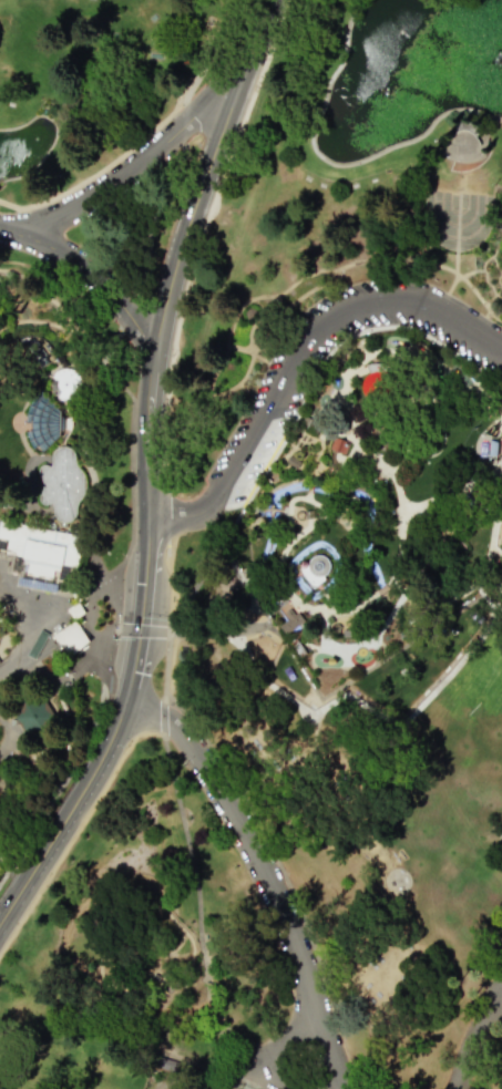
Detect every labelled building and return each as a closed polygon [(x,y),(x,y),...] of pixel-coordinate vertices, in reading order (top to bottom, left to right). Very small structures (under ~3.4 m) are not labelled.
[(452,123),(455,131),(460,130),(462,129),(465,130),(469,131),(471,132),(473,134),(475,135),(482,130),(479,126),(475,123),(473,122),(469,121),(464,120),(460,120),(455,121),(452,123)] [(372,369),(370,370),(368,363),(373,361),(378,360),(383,361),(389,363),(392,366),(397,370),(400,374),(401,381),(401,388),(400,391),(399,394),(393,391),(395,387),(395,381),(393,377),(391,372),(387,370),(382,368),(377,368),(372,369)] [(50,381),(51,376),(53,371),(58,368),(62,367),(68,366),(72,367),(76,370),(80,374),(82,379),(82,384),(81,389),(78,393),(73,397),(68,399),(62,398),(57,395),(53,392),(50,387),(50,381)] [(387,370),(382,368),(377,368),(372,369),(370,370),(368,372),(365,378),(363,382),(363,388),(367,393),(370,397),(376,399),(381,399),(386,398),(390,395),(393,391),(395,387),(395,381),(393,377),(391,372),(387,370)] [(62,409),(61,433),(43,452),(40,454),(39,453),(34,446),(30,439),(28,430),(27,420),(28,411),(31,402),(35,394),(42,388),(62,409)] [(344,436),(346,439),(349,441),(346,452),(339,451),(338,451),(336,450),(331,448),(336,435),(340,436),(344,436)] [(492,438),(500,440),(499,453),(491,454),(492,438)] [(51,464),(52,462),(53,459),(53,456),(53,453),(54,451),(57,448),(59,445),(62,444),(65,444),(69,444),(71,445),(73,448),(75,451),(76,453),(76,456),(78,460),(79,463),(81,466),(83,469),(85,472),(86,475),(88,479),(88,483),(86,486),(85,491),(84,493),(81,497),(80,501),(79,503),(78,505),(78,507),(78,511),(78,513),(75,516),(73,518),(71,520),(68,521),(64,520),(61,518),(60,518),(59,517),(57,515),(54,512),(54,508),(54,505),(53,503),(52,501),(50,502),(48,503),(45,503),(42,502),(41,500),(40,497),(40,495),(41,493),(42,490),(43,487),(43,483),(43,480),(42,477),(41,475),(40,473),(40,471),(39,469),(40,466),(41,465),(43,463),(45,462),(48,462),(49,463),(51,464)] [(290,453),(301,460),(297,466),(287,460),(290,453)] [(351,462),(367,470),(360,483),(345,475),(351,462)] [(305,510),(314,507),(315,516),(307,517),(305,510)] [(80,533),(58,528),(37,525),(1,517),(0,524),(0,537),(9,538),(7,552),(25,555),(24,563),(30,563),(28,573),(41,576),(53,578),(54,568),(61,569),(62,563),(80,566),(83,549),(78,548),(80,533)] [(309,562),(310,558),(311,556),(315,554),(318,553),(320,553),(324,554),(327,555),(329,557),(330,561),(331,564),(330,567),(329,569),(327,572),(325,574),(326,577),(326,578),(320,582),(318,583),(317,585),(315,586),(303,572),(301,571),(299,568),(301,565),(301,564),(301,563),(301,562),(301,561),(303,559),(304,559),(305,558),(306,559),(307,559),(308,561),(309,562)] [(501,567),(501,585),(494,590),(492,587),(490,584),(485,577),(496,571),(499,569),(501,567)] [(79,599),(75,596),(71,590),(76,586),(81,583),(88,593),(79,599)] [(76,616),(69,606),(79,599),(85,609),(76,616)] [(299,610),(299,612),(305,619),(298,624),(295,626),(291,628),(288,630),(281,621),(285,620),(287,618),(289,616),(286,610),(291,606),(296,613),(299,610)] [(433,615),(433,613),(432,610),(431,608),(429,608),(427,607),(424,608),(423,609),(422,610),(421,613),(421,614),(421,616),(422,618),(423,619),(426,620),(428,620),(430,619),(432,618),(433,616),(433,615)] [(419,619),(419,617),(418,615),(417,614),(414,613),(412,613),(411,613),(409,614),(408,615),(407,617),(407,619),(407,621),(408,623),(410,624),(411,625),(413,625),(416,625),(418,623),(419,621),(419,619)] [(76,616),(91,636),(71,651),(65,644),(55,631),(76,616)] [(332,621),(341,625),(338,635),(328,630),(332,621)] [(42,627),(50,630),(35,656),(28,653),(42,627)] [(307,651),(300,656),(293,644),(299,639),(300,640),(301,643),(303,644),(305,648),(306,649),(307,650),(307,651)] [(25,698),(41,698),(45,698),(55,713),(47,731),(28,731),(17,716),(19,710),(25,698)] [(177,1060),(176,1062),(174,1070),(153,1065),(154,1061),(156,1055),(177,1060)] [(184,1086),(181,1080),(167,1087),(168,1088),(177,1088),(184,1086)]
